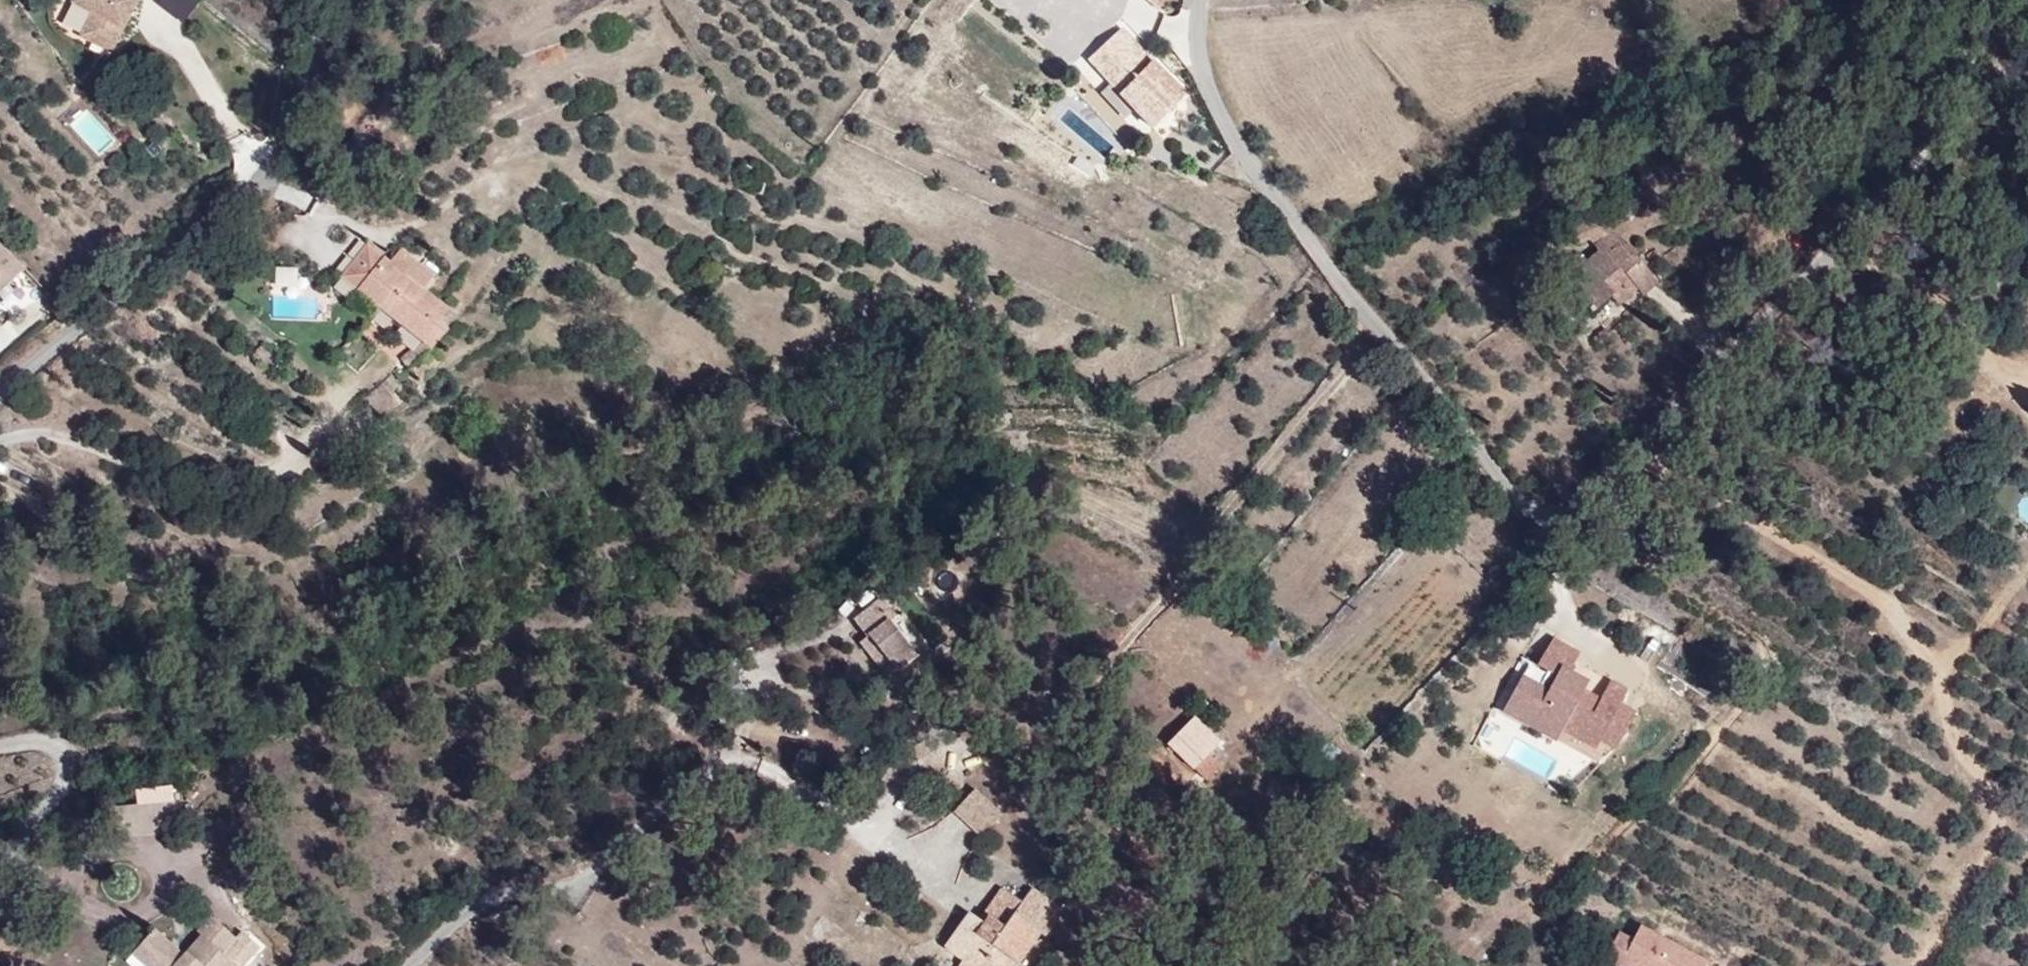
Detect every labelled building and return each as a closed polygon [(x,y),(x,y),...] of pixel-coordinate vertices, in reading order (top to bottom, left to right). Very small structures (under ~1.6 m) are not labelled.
[(85,4),(77,0),(65,0),(59,12),(77,21),(85,4)] [(86,1),(85,4),(77,21),(76,24),(112,40),(131,0),(83,0),(86,1)] [(155,0),(181,21),(198,0),(155,0)] [(1175,0),(1136,0),(1157,18),(1164,10),(1173,16),(1182,5),(1175,0)] [(1185,103),(1137,56),(1125,68),(1110,53),(1086,76),(1120,107),(1116,111),(1149,140),(1185,103)] [(1655,284),(1624,244),(1615,248),(1609,225),(1575,231),(1578,252),(1596,250),(1596,263),(1572,282),(1588,302),(1579,309),(1599,330),(1611,318),(1618,324),(1632,315),(1626,307),(1634,300),(1655,284)] [(446,307),(433,294),(425,285),(416,270),(410,254),(408,256),(384,236),(351,276),(425,339),(408,361),(422,371),(443,346),(449,350),(461,335),(453,328),(454,324),(460,317),(446,307)] [(425,275),(434,262),(416,248),(410,254),(416,270),(425,285),(433,294),(440,287),(425,275)] [(0,267),(0,293),(1,294),(14,281),(0,267)] [(1588,302),(1572,282),(1562,290),(1579,309),(1588,302)] [(1644,312),(1664,296),(1655,284),(1634,300),(1644,312)] [(467,310),(440,287),(433,294),(446,307),(460,317),(467,310)] [(402,394),(407,389),(395,377),(374,403),(392,423),(412,405),(402,394)] [(919,663),(888,640),(890,636),(868,620),(845,648),(866,664),(869,660),(902,685),(919,663)] [(902,685),(869,660),(866,664),(860,671),(894,695),(902,685)] [(1623,683),(1613,701),(1599,693),(1604,684),(1576,669),(1573,676),(1565,671),(1555,689),(1537,679),(1520,710),(1549,726),(1552,720),(1577,733),(1583,723),(1614,740),(1629,748),(1647,715),(1633,707),(1641,693),(1623,683)] [(1195,709),(1165,739),(1193,766),(1222,737),(1195,709)] [(1583,723),(1577,733),(1608,750),(1614,740),(1583,723)] [(1230,794),(1236,787),(1210,766),(1191,787),(1232,822),(1246,807),(1230,794)] [(1001,813),(974,789),(953,812),(980,835),(1001,813)] [(185,828),(185,796),(121,796),(121,829),(185,828)] [(1059,931),(1019,898),(1008,910),(994,900),(968,927),(960,921),(928,954),(942,965),(1017,965),(1025,958),(1031,961),(1059,931)] [(219,949),(224,951),(239,934),(217,910),(201,924),(202,929),(185,945),(158,918),(126,947),(145,965),(208,965),(205,962),(219,949)] [(1705,965),(1642,932),(1636,943),(1618,934),(1606,959),(1619,965),(1705,965)]
